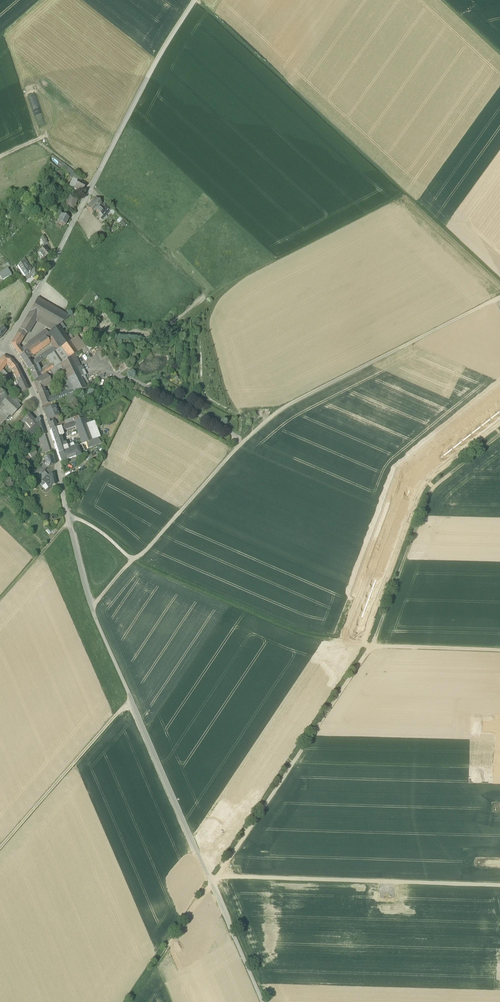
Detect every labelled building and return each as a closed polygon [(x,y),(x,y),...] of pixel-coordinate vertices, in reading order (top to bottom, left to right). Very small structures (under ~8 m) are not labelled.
[(73,178),(75,174),(62,163),(60,166),(69,173),(68,176),(72,178),(73,178)] [(82,179),(75,174),(73,178),(74,179),(77,180),(81,182),(82,179)] [(73,178),(72,178),(69,185),(74,187),(77,180),(74,179),(73,178)] [(81,182),(77,180),(74,187),(73,188),(81,192),(85,184),(81,182)] [(77,198),(69,194),(66,200),(68,202),(66,205),(73,209),(75,205),(74,204),(77,198)] [(101,203),(95,198),(89,204),(95,210),(98,207),(101,203)] [(95,210),(89,204),(86,207),(92,213),(95,210)] [(102,210),(99,213),(100,215),(102,216),(108,210),(105,207),(102,210)] [(102,216),(100,215),(99,216),(102,219),(110,211),(109,211),(108,210),(102,216)] [(68,219),(60,215),(59,218),(57,223),(63,226),(64,227),(68,219)] [(128,224),(119,217),(117,220),(123,226),(128,224)] [(61,230),(63,226),(57,223),(50,219),(48,223),(61,230)] [(45,247),(36,254),(39,257),(41,256),(43,259),(44,258),(45,258),(46,258),(46,257),(50,253),(47,250),(48,250),(45,247)] [(27,262),(24,258),(18,265),(21,270),(25,267),(23,265),(27,262)] [(34,276),(33,277),(36,274),(34,268),(32,270),(30,266),(26,269),(27,270),(23,273),(25,276),(29,273),(32,277),(34,276)] [(11,275),(8,270),(0,274),(0,277),(2,280),(11,275)] [(69,316),(37,297),(35,301),(66,319),(69,316)] [(66,319),(35,301),(29,312),(37,317),(55,328),(58,326),(66,319)] [(37,317),(29,312),(19,330),(25,333),(27,334),(37,317)] [(66,337),(58,326),(55,328),(48,333),(59,349),(59,348),(69,342),(66,337)] [(25,333),(19,330),(10,344),(15,350),(18,345),(25,333)] [(46,330),(35,338),(38,342),(45,337),(48,333),(46,330)] [(30,348),(27,350),(31,356),(47,344),(49,342),(45,337),(38,342),(35,344),(30,348)] [(73,339),(69,342),(77,353),(82,349),(83,348),(79,342),(76,337),(73,339)] [(84,338),(79,342),(83,348),(89,344),(84,338)] [(69,342),(59,348),(62,352),(64,355),(67,359),(70,357),(74,354),(77,353),(69,342)] [(83,348),(82,349),(85,353),(92,348),(89,344),(83,348)] [(21,350),(18,345),(15,350),(19,356),(27,350),(30,348),(28,345),(21,350)] [(39,357),(41,361),(46,357),(56,351),(52,345),(37,355),(39,357)] [(56,351),(46,357),(49,361),(50,360),(62,352),(59,348),(59,349),(56,351)] [(19,356),(18,356),(25,367),(30,363),(27,360),(31,357),(31,356),(27,350),(19,356)] [(85,375),(74,354),(70,357),(80,378),(84,376),(85,375)] [(64,355),(60,359),(59,358),(56,360),(60,364),(67,359),(64,355)] [(0,360),(0,366),(3,368),(6,364),(10,359),(3,356),(0,360)] [(30,363),(25,367),(28,371),(34,366),(41,361),(39,357),(30,363)] [(60,364),(59,365),(62,371),(71,389),(74,394),(85,389),(80,378),(70,357),(60,364)] [(16,366),(10,359),(6,364),(11,370),(16,366)] [(51,365),(40,372),(43,375),(53,369),(51,365)] [(55,368),(45,374),(48,380),(57,375),(62,371),(59,365),(55,368)] [(16,366),(11,370),(16,380),(21,376),(16,366)] [(34,366),(28,371),(33,382),(40,377),(38,373),(34,366)] [(2,369),(0,372),(0,376),(6,381),(9,376),(2,369)] [(62,371),(57,375),(65,391),(71,389),(62,371)] [(45,374),(33,382),(38,395),(45,392),(45,393),(43,388),(50,384),(48,380),(45,374)] [(16,380),(14,381),(16,385),(17,385),(21,393),(28,390),(25,383),(21,376),(16,380)] [(90,387),(84,376),(80,378),(85,389),(90,387)] [(65,391),(62,392),(63,392),(64,398),(69,396),(73,394),(74,394),(71,389),(65,391)] [(45,392),(38,395),(42,406),(49,404),(48,399),(45,393),(45,392)] [(0,404),(0,411),(3,414),(6,419),(10,415),(11,417),(20,407),(18,404),(20,402),(10,393),(9,394),(6,397),(0,404)] [(56,396),(48,399),(49,404),(58,400),(56,396)] [(54,406),(44,411),(47,420),(47,421),(53,418),(58,416),(54,406)] [(28,414),(23,420),(25,423),(30,429),(36,424),(34,421),(28,414)] [(53,418),(47,421),(50,430),(57,428),(56,425),(53,418)] [(79,420),(73,422),(75,427),(82,444),(90,441),(85,426),(82,419),(79,420)] [(36,424),(37,428),(38,433),(40,433),(41,437),(45,435),(41,420),(40,421),(36,424)] [(64,426),(62,426),(64,431),(75,427),(73,422),(66,425),(64,426)] [(93,422),(87,424),(88,425),(85,426),(90,441),(97,439),(100,437),(97,431),(93,422)] [(30,429),(25,432),(28,435),(37,428),(36,424),(30,429)] [(56,428),(50,430),(55,445),(62,442),(60,438),(59,433),(58,432),(58,433),(56,428)] [(105,428),(97,431),(100,437),(108,434),(105,428)] [(41,437),(37,439),(39,442),(40,445),(41,446),(47,443),(45,435),(41,437)] [(90,441),(82,444),(83,449),(98,443),(97,439),(90,441)] [(35,445),(32,448),(33,450),(35,448),(38,446),(40,445),(39,442),(35,445)] [(62,442),(55,445),(58,453),(64,451),(63,448),(62,442)] [(64,451),(58,453),(61,462),(80,455),(76,446),(74,447),(64,451)] [(24,464),(30,458),(32,459),(37,453),(33,450),(32,448),(30,450),(20,460),(24,464)] [(50,451),(43,453),(45,457),(43,457),(43,458),(45,464),(46,467),(47,468),(54,465),(50,451)] [(45,464),(43,464),(33,473),(37,477),(38,476),(44,471),(47,468),(46,467),(45,464)] [(44,471),(38,476),(43,481),(48,475),(44,471)] [(53,474),(48,475),(43,481),(49,487),(51,485),(55,484),(53,474)]
